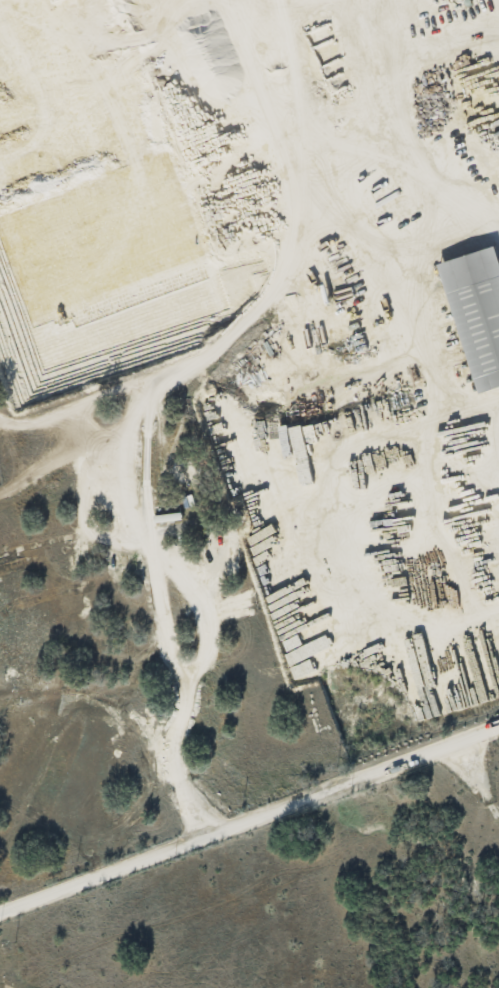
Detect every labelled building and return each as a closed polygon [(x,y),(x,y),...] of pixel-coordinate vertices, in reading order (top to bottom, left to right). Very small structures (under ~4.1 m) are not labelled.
[(498,387),(498,246),(443,262),(479,393),(498,387)]
